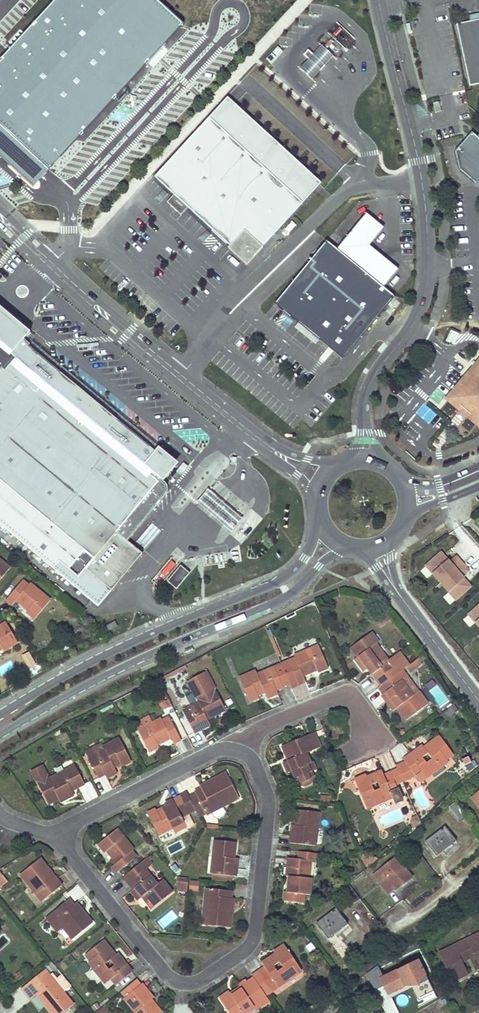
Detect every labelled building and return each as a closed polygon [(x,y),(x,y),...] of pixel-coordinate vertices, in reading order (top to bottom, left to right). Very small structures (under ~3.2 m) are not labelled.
[(0,61),(0,124),(50,170),(97,119),(101,115),(105,111),(122,92),(126,87),(130,83),(184,25),(156,0),(56,0),(0,61)] [(457,24),(471,86),(478,84),(478,19),(457,24)] [(320,43),(300,69),(313,79),(333,54),(320,43)] [(134,87),(130,83),(126,87),(122,92),(126,95),(134,87)] [(322,184),(228,98),(155,178),(174,195),(168,203),(182,216),(188,208),(230,247),(228,249),(247,266),(255,259),(254,255),(256,255),(322,184)] [(436,113),(442,111),(440,102),(434,103),(436,113)] [(108,114),(105,111),(101,115),(97,119),(100,123),(108,114)] [(468,129),(452,148),(456,167),(471,180),(475,176),(478,179),(478,138),(468,129)] [(401,267),(371,243),(386,225),(378,219),(368,212),(339,246),(328,238),(274,302),(299,322),(322,339),(345,357),(397,294),(386,285),(401,267)] [(5,332),(14,322),(0,310),(0,328),(5,332)] [(99,608),(143,555),(128,542),(172,490),(172,488),(171,487),(163,480),(175,466),(158,452),(156,454),(31,347),(32,346),(26,340),(32,333),(30,331),(28,333),(14,322),(5,332),(0,328),(0,524),(99,608)] [(293,329),(314,347),(322,339),(299,322),(293,329)] [(455,344),(459,331),(449,329),(446,341),(455,344)] [(463,373),(465,376),(447,398),(460,408),(457,411),(455,413),(462,420),(465,417),(467,414),(478,425),(478,424),(478,357),(477,356),(463,373)] [(465,376),(463,373),(442,398),(457,411),(460,408),(447,398),(465,376)] [(428,423),(436,414),(424,403),(416,412),(428,423)] [(467,414),(465,417),(478,429),(478,424),(478,425),(467,414)] [(240,521),(199,488),(191,498),(232,531),(240,521)] [(441,552),(427,565),(456,599),(471,586),(462,576),(469,570),(457,556),(450,562),(441,552)] [(177,591),(190,575),(181,567),(168,583),(177,591)] [(21,579),(4,599),(10,605),(14,600),(26,609),(25,611),(32,618),(48,599),(28,582),(26,583),(21,579)] [(470,614),(478,625),(478,605),(470,614)] [(1,647),(2,649),(16,640),(5,621),(0,623),(0,648),(1,647)] [(117,628),(115,623),(107,627),(110,632),(117,628)] [(380,687),(396,674),(392,669),(375,645),(377,643),(370,634),(350,649),(359,661),(357,663),(363,672),(367,669),(380,687)] [(295,659),(281,665),(289,685),(291,689),(304,683),(303,677),(317,671),(318,673),(328,668),(318,646),(294,656),(295,659)] [(422,655),(412,663),(415,666),(425,658),(422,655)] [(415,666),(412,663),(406,667),(410,672),(416,667),(415,666)] [(256,672),(239,679),(249,702),(257,698),(257,697),(264,694),(267,699),(277,695),(276,691),(289,685),(281,665),(258,676),(256,672)] [(401,671),(397,665),(392,669),(396,674),(401,671)] [(401,671),(396,674),(401,681),(406,677),(401,671)] [(225,711),(206,673),(188,682),(198,703),(190,708),(192,712),(186,715),(195,733),(210,725),(207,720),(225,711)] [(396,674),(380,687),(385,693),(383,695),(388,701),(386,703),(393,712),(397,709),(406,721),(427,705),(418,693),(413,696),(401,681),(396,674)] [(418,693),(406,677),(401,681),(413,696),(418,693)] [(437,684),(428,690),(439,707),(448,701),(437,684)] [(166,703),(161,705),(164,712),(169,709),(166,703)] [(138,731),(153,724),(149,717),(134,724),(138,731)] [(153,724),(138,731),(149,752),(158,748),(157,745),(171,739),(174,744),(181,740),(169,719),(162,722),(161,720),(153,724)] [(314,734),(282,747),(288,761),(283,763),(288,774),(292,772),(296,779),(312,772),(309,765),(310,764),(306,754),(319,748),(314,734)] [(453,756),(439,737),(424,749),(422,747),(403,760),(405,763),(396,768),(398,771),(403,783),(416,777),(421,773),(426,779),(448,763),(446,760),(453,756)] [(105,752),(89,760),(98,779),(105,776),(106,779),(116,773),(113,767),(121,764),(122,766),(130,762),(120,740),(104,748),(105,752)] [(89,760),(105,752),(104,748),(102,745),(86,753),(89,760)] [(460,760),(469,770),(476,765),(467,754),(460,760)] [(84,786),(75,768),(50,780),(43,767),(32,772),(49,805),(62,798),(64,801),(74,796),(72,792),(84,786)] [(398,771),(391,774),(396,786),(403,783),(398,771)] [(366,777),(354,781),(367,809),(393,798),(391,794),(398,791),(396,786),(391,774),(384,777),(382,772),(367,778),(366,777)] [(194,810),(198,817),(205,812),(207,816),(212,813),(222,808),(239,799),(225,774),(199,787),(201,790),(194,793),(195,795),(188,798),(193,808),(194,810)] [(186,795),(161,808),(163,811),(155,815),(153,812),(147,815),(159,837),(172,830),(175,835),(187,828),(181,817),(188,813),(187,810),(193,808),(188,798),(186,795)] [(456,802),(448,808),(459,820),(466,816),(456,802)] [(222,808),(212,813),(214,818),(217,819),(224,815),(225,813),(222,808)] [(318,814),(297,811),(295,826),(292,826),(289,843),(314,846),(318,814)] [(444,828),(426,842),(437,856),(455,841),(444,828)] [(117,830),(99,844),(105,852),(107,851),(116,863),(111,867),(117,873),(136,858),(131,851),(133,850),(117,830)] [(214,874),(235,876),(237,877),(239,860),(234,859),(236,843),(216,840),(212,874),(214,874)] [(320,854),(299,852),(299,859),(288,858),(286,877),(289,878),(287,893),(285,893),(284,902),(298,904),(299,894),(307,895),(309,895),(311,879),(308,879),(310,861),(319,862),(320,854)] [(40,859),(21,874),(42,901),(61,886),(40,859)] [(397,859),(375,875),(389,893),(394,889),(396,890),(411,878),(397,859)] [(139,865),(124,877),(134,890),(132,891),(139,900),(142,897),(152,909),(172,892),(163,880),(158,884),(147,870),(145,871),(139,865)] [(9,880),(2,872),(0,873),(0,887),(9,880)] [(213,881),(234,884),(235,876),(214,874),(213,881)] [(187,887),(188,878),(178,877),(177,886),(179,886),(187,887)] [(189,890),(198,891),(199,882),(190,881),(189,890)] [(348,884),(343,888),(355,904),(361,900),(348,884)] [(232,892),(208,888),(203,924),(230,928),(234,899),(232,898),(232,892)] [(307,895),(299,894),(298,904),(306,904),(307,895)] [(68,901),(45,919),(56,933),(62,928),(72,940),(92,924),(75,904),(72,906),(68,901)] [(337,911),(316,925),(328,940),(348,925),(337,911)] [(453,982),(466,976),(460,964),(462,956),(469,952),(476,957),(478,964),(478,934),(439,953),(453,982)] [(103,941),(84,955),(90,961),(89,963),(106,984),(111,979),(116,985),(131,972),(117,954),(115,956),(103,941)] [(252,977),(265,996),(271,992),(268,988),(274,984),(277,987),(301,972),(283,946),(273,952),(275,955),(262,964),(264,967),(252,976),(252,977)] [(462,956),(460,964),(476,957),(469,952),(462,956)] [(419,1004),(436,997),(418,957),(377,975),(387,998),(411,987),(419,1004)] [(377,978),(381,970),(373,966),(369,974),(377,978)] [(22,989),(31,1001),(37,996),(51,1012),(64,1012),(73,1006),(45,971),(22,989)] [(63,975),(57,980),(66,989),(71,984),(63,975)] [(265,996),(252,977),(246,981),(259,1001),(263,1006),(270,1002),(265,996)] [(137,979),(119,993),(124,999),(142,985),(137,979)] [(219,999),(228,1012),(249,1012),(255,1009),(253,1005),(259,1001),(246,981),(239,984),(241,988),(230,994),(229,992),(219,999)] [(124,999),(135,1012),(134,1012),(160,1012),(161,1012),(151,1000),(153,999),(142,985),(124,999)] [(259,1001),(253,1005),(255,1009),(256,1011),(263,1006),(259,1001)]
